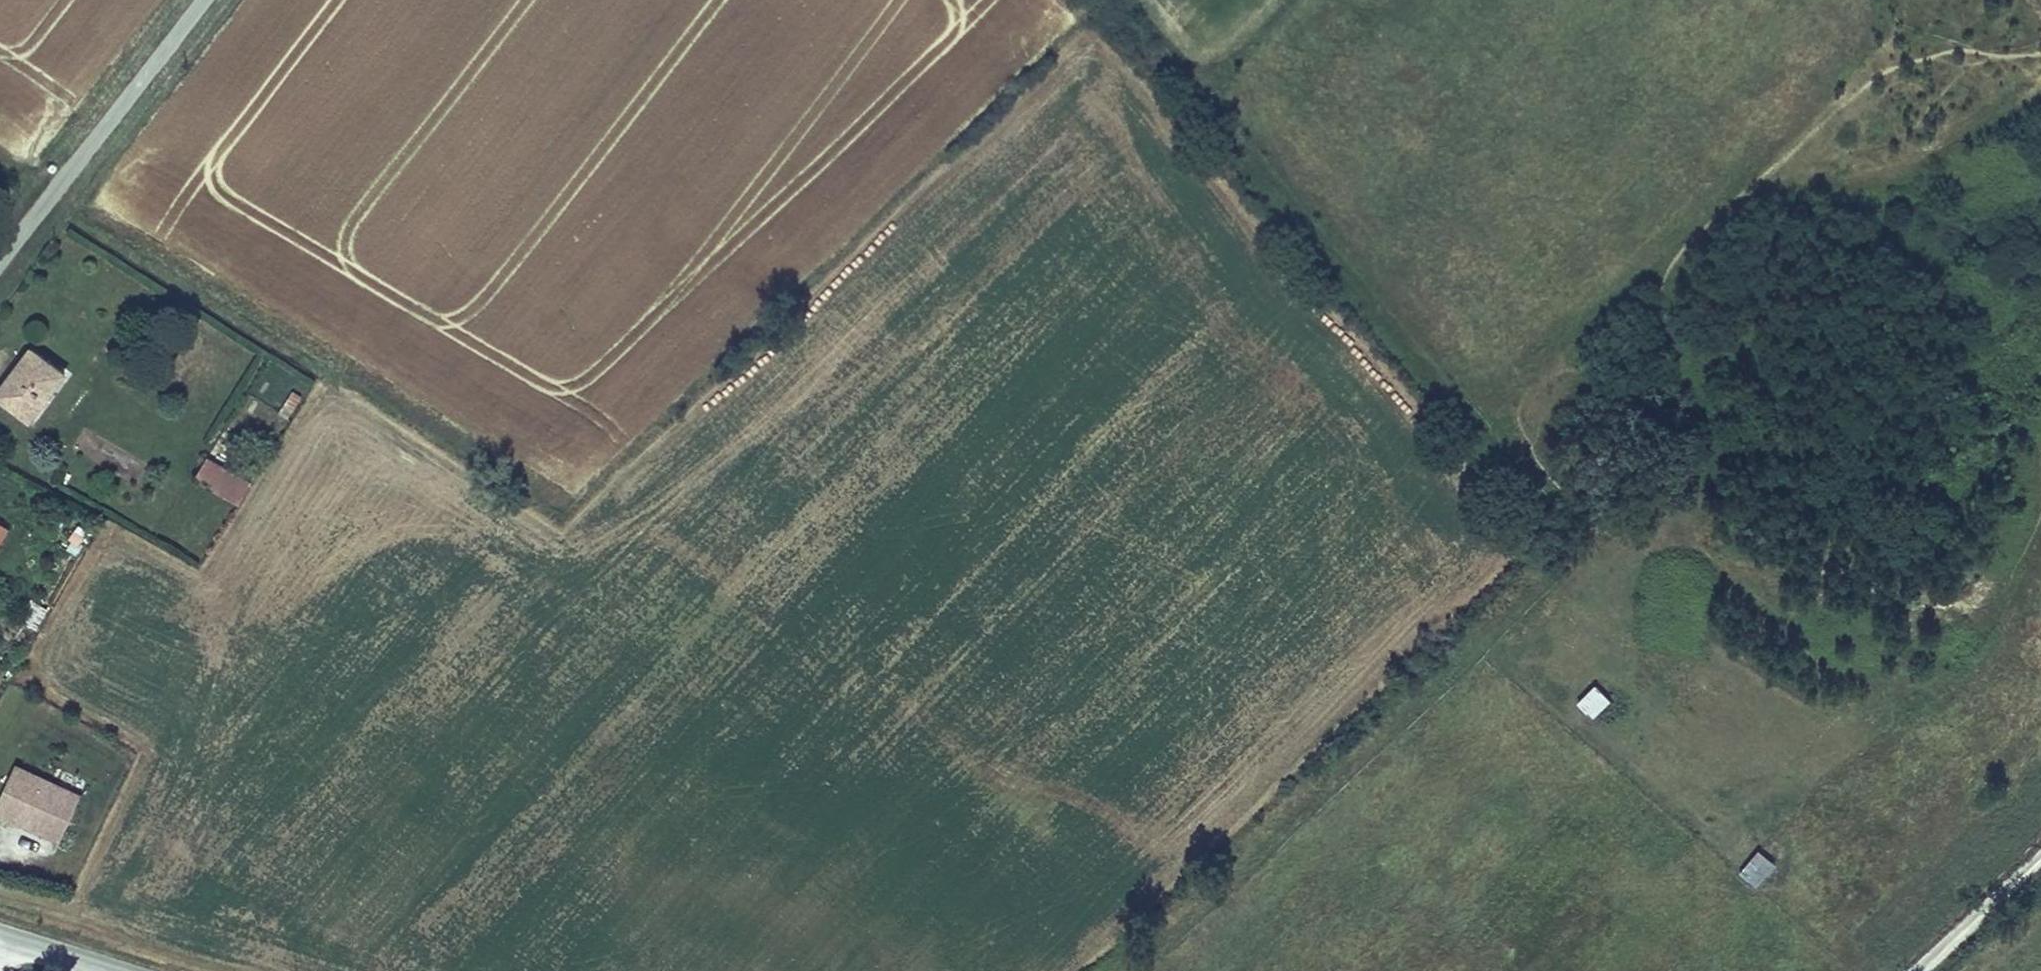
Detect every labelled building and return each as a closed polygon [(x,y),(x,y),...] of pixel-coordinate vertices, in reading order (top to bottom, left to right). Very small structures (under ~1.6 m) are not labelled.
[(72,380),(35,351),(0,397),(0,404),(33,430),(72,380)] [(292,392),(278,416),(290,423),(304,399),(292,392)] [(255,485),(209,459),(196,483),(241,508),(255,485)] [(12,529),(0,522),(0,547),(12,529)] [(28,600),(17,622),(38,632),(48,610),(28,600)] [(1576,706),(1592,721),(1609,703),(1593,687),(1576,706)] [(18,766),(0,804),(0,818),(62,847),(85,797),(18,766)] [(1753,891),(1775,867),(1758,851),(1736,875),(1753,891)]
